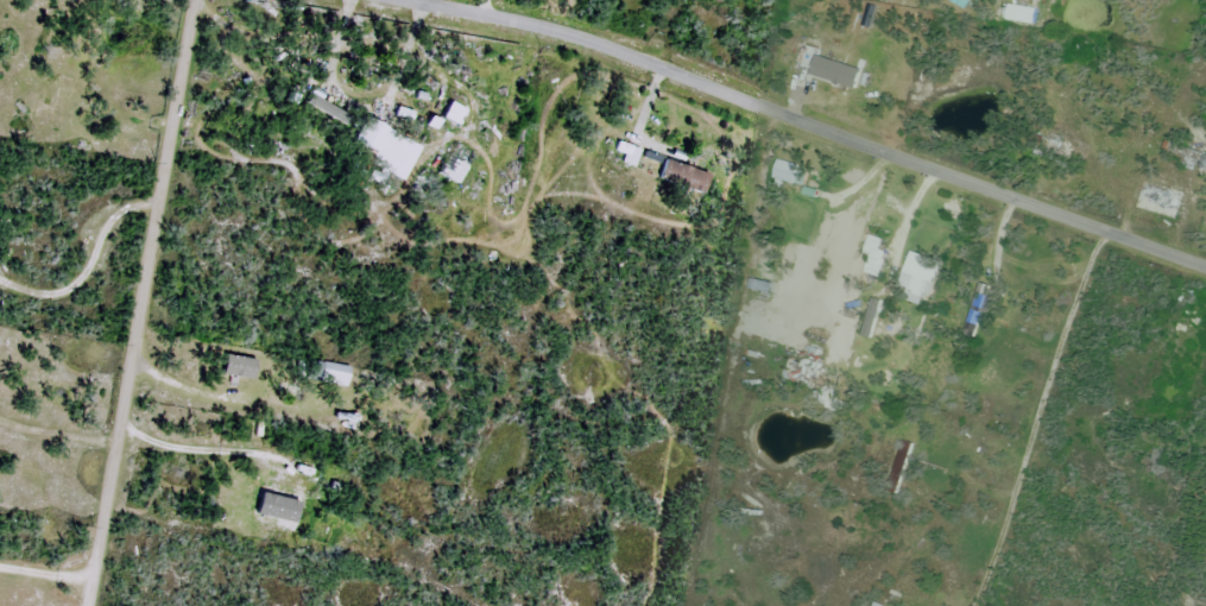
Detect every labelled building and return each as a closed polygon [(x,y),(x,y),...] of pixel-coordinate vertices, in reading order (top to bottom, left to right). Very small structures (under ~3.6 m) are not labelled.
[(1037,8),(1005,5),(1004,22),(1036,24),(1037,8)] [(807,76),(855,91),(861,72),(813,57),(807,76)] [(409,178),(423,145),(368,122),(357,147),(380,156),(376,164),(409,178)] [(640,150),(617,141),(610,159),(633,168),(640,150)] [(693,190),(700,173),(664,159),(657,177),(693,190)] [(797,193),(800,174),(772,170),(770,189),(797,193)] [(1174,223),(1183,195),(1137,180),(1128,208),(1174,223)] [(874,258),(881,237),(870,233),(862,253),(874,258)] [(895,289),(928,302),(943,265),(910,252),(895,289)] [(775,382),(812,394),(823,361),(786,348),(775,382)] [(229,361),(219,361),(219,384),(229,384),(229,361)] [(347,387),(350,367),(308,361),(306,381),(347,387)]
